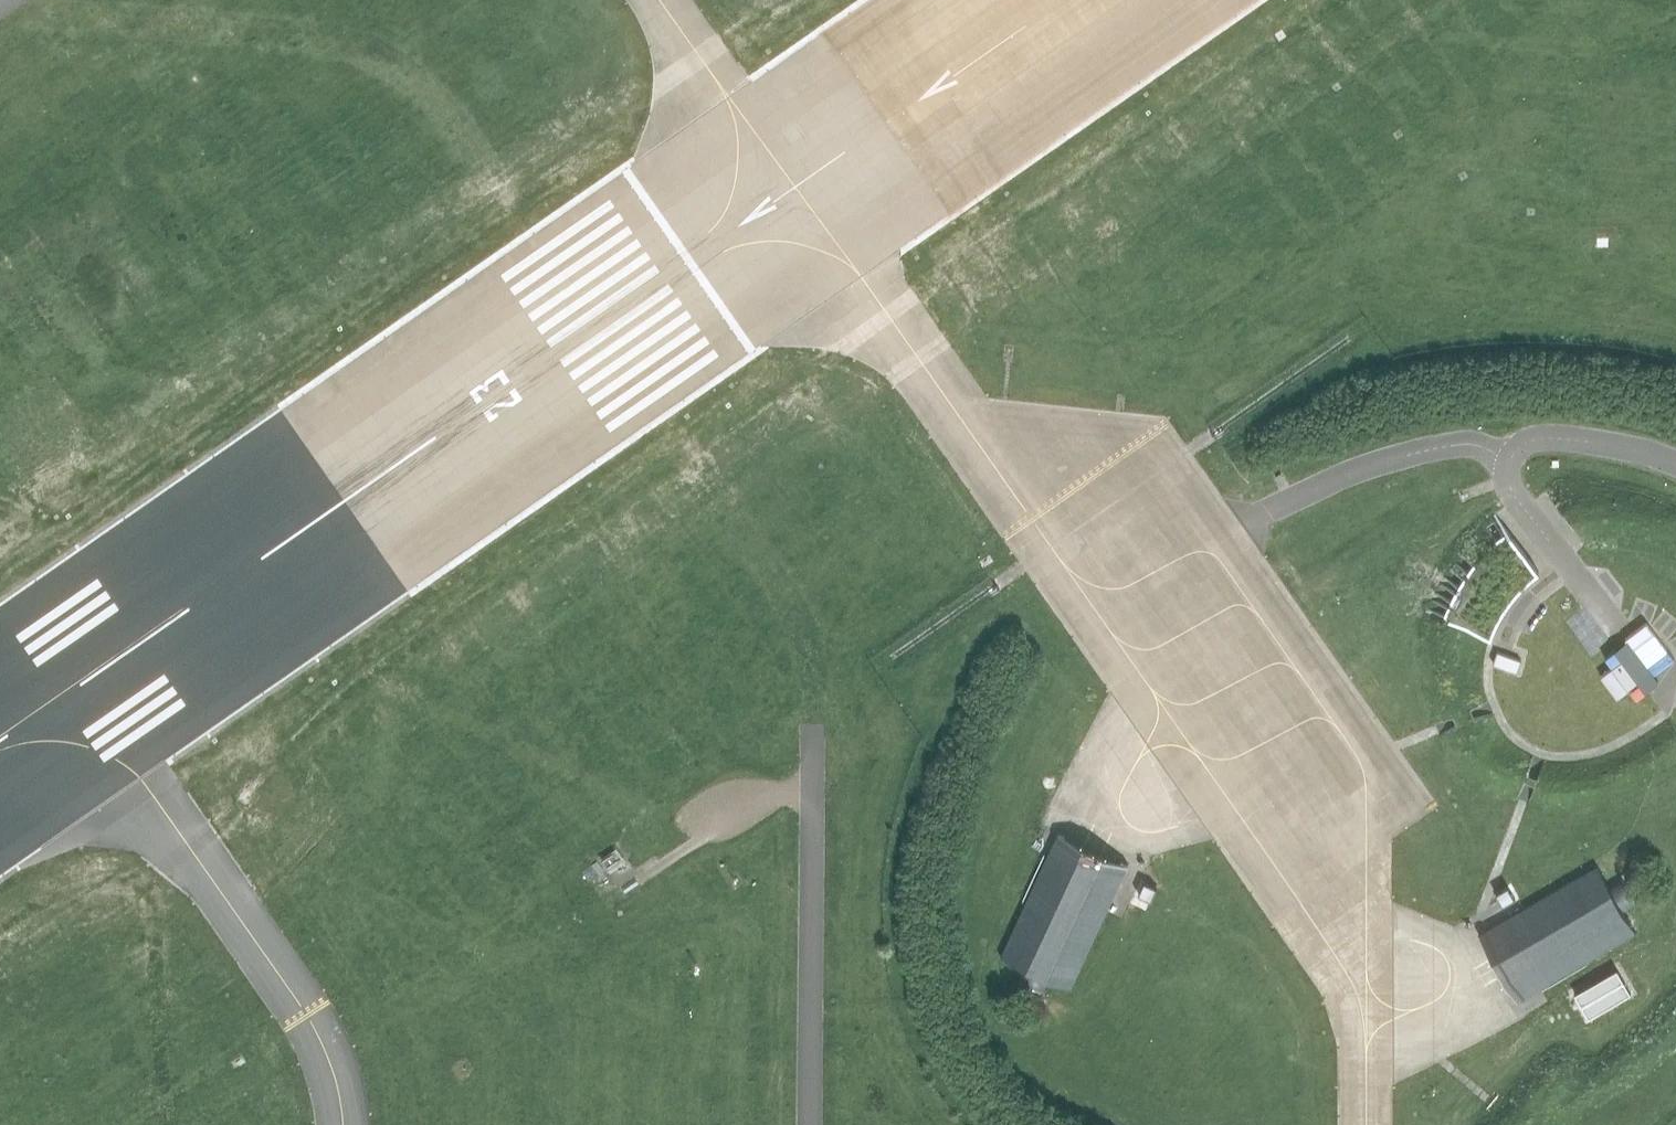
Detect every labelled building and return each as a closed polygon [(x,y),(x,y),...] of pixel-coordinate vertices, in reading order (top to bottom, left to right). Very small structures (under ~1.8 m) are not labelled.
[(1509,534),(1494,515),(1492,516),(1504,532),(1502,533),(1493,522),(1484,529),(1495,542),(1486,550),(1475,562),(1473,565),(1460,555),(1459,556),(1473,566),(1468,573),(1454,563),(1453,564),(1467,574),(1465,576),(1463,578),(1449,569),(1449,570),(1464,580),(1459,587),(1444,578),(1444,579),(1458,587),(1456,590),(1455,592),(1440,585),(1440,586),(1456,594),(1452,602),(1436,594),(1435,595),(1450,602),(1449,604),(1448,607),(1433,601),(1432,602),(1449,608),(1445,617),(1429,610),(1428,611),(1444,617),(1442,621),(1452,624),(1461,627),(1469,630),(1469,631),(1490,638),(1491,636),(1487,634),(1488,630),(1489,630),(1489,628),(1493,630),(1494,629),(1492,628),(1494,624),(1495,625),(1496,624),(1494,623),(1496,619),(1498,620),(1498,619),(1497,618),(1499,614),(1500,615),(1501,614),(1499,613),(1502,609),(1503,610),(1504,609),(1502,608),(1505,604),(1506,605),(1507,604),(1505,603),(1508,600),(1509,601),(1510,600),(1509,599),(1511,595),(1513,596),(1515,593),(1517,590),(1520,587),(1523,585),(1522,584),(1525,581),(1526,582),(1527,581),(1526,580),(1529,577),(1530,578),(1531,577),(1530,576),(1533,573),(1534,574),(1538,571),(1528,559),(1527,560),(1524,556),(1525,555),(1512,538),(1511,539),(1508,535),(1509,534)] [(1492,664),(1516,672),(1521,661),(1496,652),(1492,664)] [(1057,832),(1046,856),(1044,860),(1041,859),(1038,864),(1041,866),(999,955),(1020,964),(1013,978),(1043,992),(1049,978),(1071,988),(1106,912),(1128,864),(1057,832)] [(621,860),(613,849),(600,858),(608,869),(621,860)] [(1596,865),(1523,907),(1478,933),(1516,1001),(1540,988),(1544,985),(1546,988),(1551,985),(1549,982),(1635,933),(1624,913),(1637,906),(1620,878),(1607,885),(1596,865)] [(1144,882),(1138,894),(1150,900),(1156,887),(1144,882)] [(1507,887),(1496,894),(1502,905),(1514,898),(1507,887)] [(1616,969),(1574,993),(1588,1018),(1630,993),(1616,969)]
